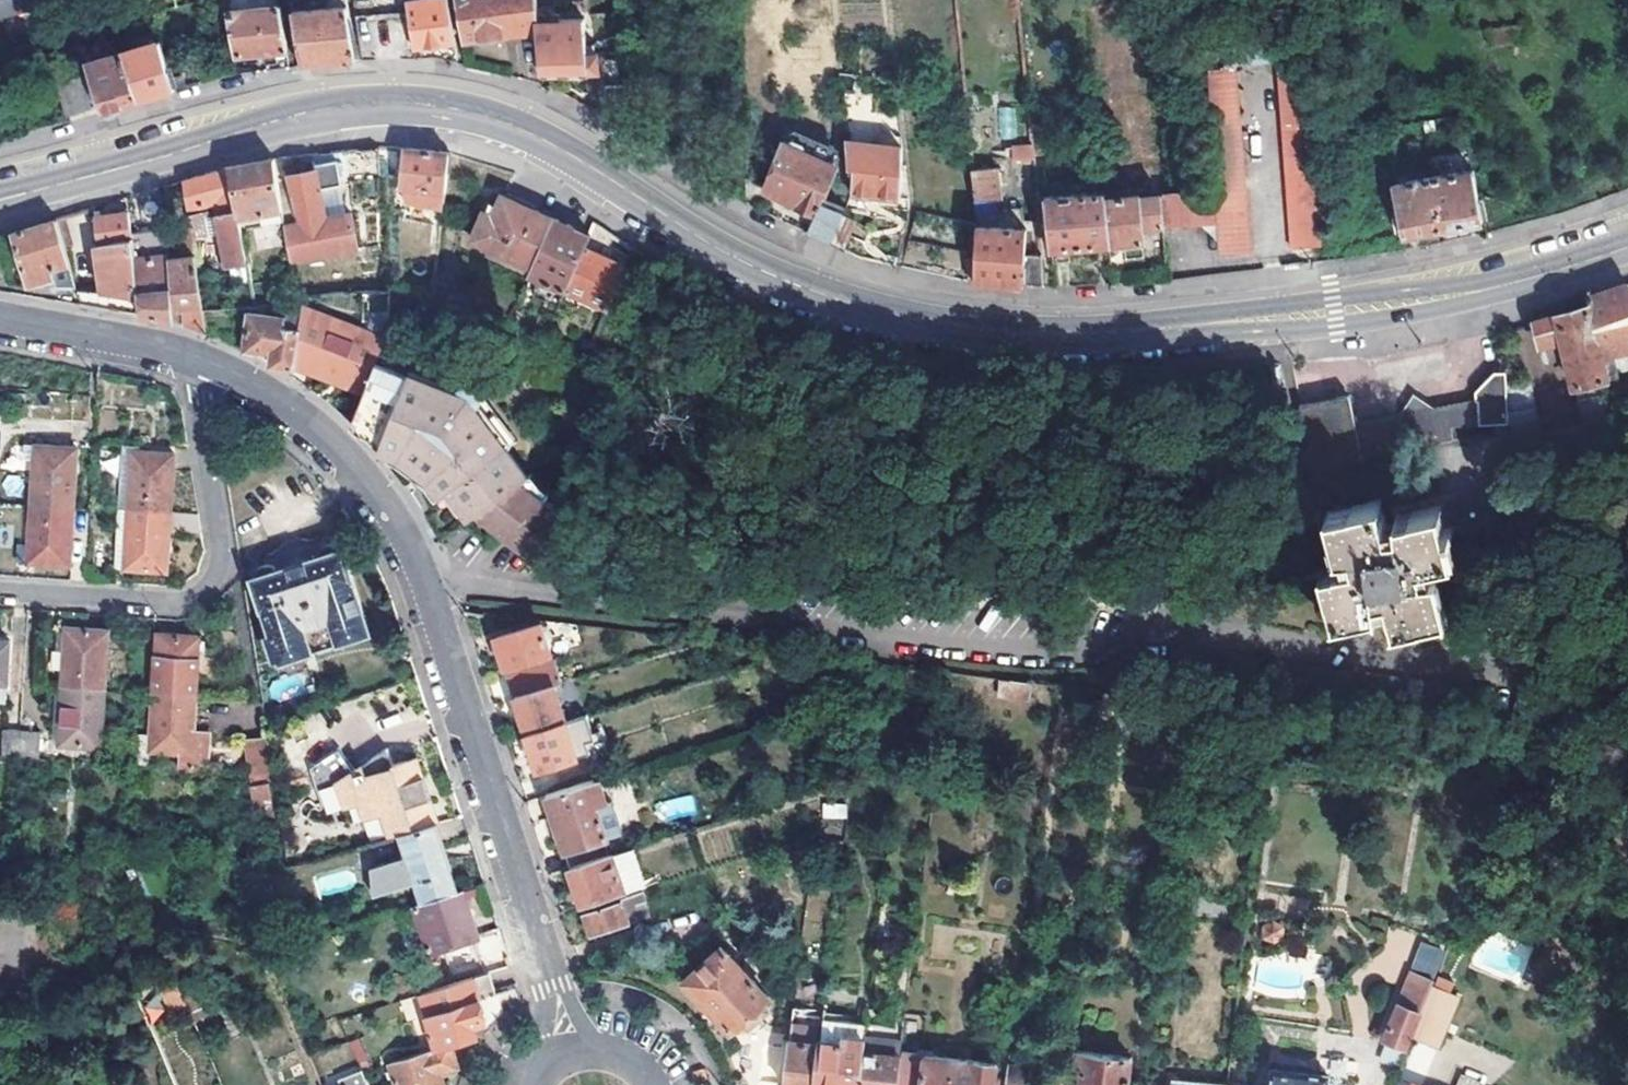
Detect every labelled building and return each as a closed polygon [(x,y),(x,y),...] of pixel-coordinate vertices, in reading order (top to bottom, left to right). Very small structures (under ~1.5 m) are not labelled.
[(40,9),(37,0),(0,0),(0,19),(40,9)] [(299,65),(330,62),(355,59),(353,48),(350,30),(345,0),(333,0),(334,6),(291,10),(299,65)] [(413,46),(452,42),(445,0),(407,0),(413,46)] [(457,8),(462,41),(536,32),(536,24),(533,0),(516,0),(457,8)] [(279,6),(263,8),(230,12),(236,55),(287,50),(279,6)] [(401,17),(382,17),(382,43),(400,43),(401,17)] [(539,57),(541,75),(587,73),(584,44),(582,19),(556,20),(556,24),(536,24),(536,32),(539,57)] [(1301,34),(1233,37),(1235,64),(1278,62),(1292,247),(1321,245),(1301,34)] [(169,77),(158,41),(121,52),(135,100),(159,94),(172,90),(169,77)] [(593,43),(584,44),(587,73),(589,88),(597,88),(596,70),(598,71),(597,52),(593,52),(593,43)] [(57,80),(65,113),(98,105),(100,110),(116,106),(135,100),(121,52),(107,56),(110,64),(88,68),(89,72),(57,80)] [(87,62),(88,68),(110,64),(107,56),(87,62)] [(1249,251),(1237,71),(1212,73),(1217,193),(1160,196),(1163,225),(1219,224),(1221,253),(1249,251)] [(1019,136),(1018,105),(998,107),(1000,137),(1019,136)] [(788,143),(764,190),(785,200),(797,206),(795,208),(815,218),(808,232),(832,244),(843,216),(845,211),(823,202),(838,168),(788,143)] [(902,147),(847,144),(852,194),(852,195),(899,200),(903,156),(902,147)] [(1035,161),(1033,145),(1013,147),(1014,161),(1035,161)] [(415,152),(406,151),(402,186),(407,205),(445,209),(449,167),(450,155),(415,152)] [(298,173),(289,174),(298,225),(285,228),(290,262),(359,251),(354,218),(346,219),(326,221),(321,189),(341,186),(337,154),(322,156),(299,158),(300,165),(297,165),(298,173)] [(232,171),(230,171),(239,221),(283,212),(274,162),(249,167),(232,171)] [(297,165),(287,167),(289,174),(298,173),(297,165)] [(996,169),(971,170),(975,214),(1001,213),(1000,210),(996,169)] [(184,183),(188,211),(217,204),(226,254),(221,255),(224,267),(246,263),(239,221),(230,171),(198,180),(184,183)] [(1480,211),(1472,171),(1431,178),(1442,229),(1466,224),(1482,221),(1480,211)] [(1431,178),(1393,186),(1393,187),(1399,222),(1402,236),(1423,232),(1442,229),(1431,178)] [(321,189),(326,221),(346,219),(341,186),(321,189)] [(140,203),(160,201),(158,190),(139,196),(140,203)] [(1069,249),(1109,245),(1104,197),(1104,194),(1044,200),(1049,250),(1053,251),(1054,261),(1069,260),(1069,249)] [(1137,196),(1104,197),(1109,245),(1142,242),(1142,229),(1163,226),(1163,225),(1160,196),(1137,198),(1137,196)] [(532,270),(554,220),(504,197),(494,219),(484,215),(472,243),(532,270)] [(794,211),(795,208),(797,206),(785,200),(783,205),(794,211)] [(132,238),(132,239),(134,254),(137,291),(137,293),(171,292),(168,256),(160,201),(140,203),(146,235),(132,238)] [(1020,210),(1000,210),(1001,213),(975,214),(977,225),(977,228),(1025,231),(1020,210)] [(100,213),(94,213),(98,244),(132,239),(132,238),(129,220),(128,214),(100,217),(100,213)] [(189,218),(190,227),(196,271),(211,269),(204,216),(189,218)] [(857,223),(843,216),(832,244),(846,251),(857,223)] [(63,219),(56,221),(61,239),(68,237),(63,219)] [(589,236),(554,220),(532,270),(529,276),(564,292),(583,249),(589,236)] [(22,265),(29,286),(56,280),(57,286),(76,290),(61,239),(56,221),(23,231),(8,235),(0,237),(0,269),(22,265)] [(187,254),(168,256),(171,292),(172,311),(182,310),(183,323),(184,323),(205,332),(201,308),(196,271),(190,227),(184,228),(187,254)] [(1025,231),(977,228),(975,267),(974,281),(1003,284),(1023,287),(1024,269),(1024,255),(1025,231)] [(132,239),(98,244),(96,244),(102,295),(137,299),(137,293),(137,291),(134,254),(132,239)] [(627,269),(583,249),(564,292),(607,311),(627,269)] [(1041,256),(1024,255),(1024,269),(1023,287),(1042,289),(1041,256)] [(1609,291),(1590,298),(1592,308),(1608,378),(1620,375),(1615,352),(1627,349),(1627,285),(1609,291)] [(144,316),(173,321),(172,311),(171,292),(137,293),(137,299),(138,315),(144,316)] [(1608,378),(1592,308),(1538,322),(1547,363),(1571,357),(1591,444),(1614,439),(1609,394),(1612,393),(1608,378)] [(172,311),(173,321),(178,322),(183,323),(182,310),(172,311)] [(286,325),(286,315),(249,313),(247,350),(269,351),(273,351),(273,363),(292,375),(293,367),(297,350),(301,326),(286,325)] [(301,326),(297,350),(343,366),(338,383),(364,392),(381,349),(384,341),(303,314),(302,316),(301,326)] [(286,325),(301,326),(302,316),(286,315),(286,325)] [(364,392),(352,423),(387,439),(384,446),(404,454),(424,470),(433,477),(447,495),(453,490),(473,515),(480,511),(488,505),(521,480),(526,477),(506,449),(468,397),(443,387),(447,375),(381,349),(364,392)] [(293,367),(338,383),(343,366),(297,350),(293,367)] [(470,384),(447,375),(443,387),(468,397),(506,449),(517,442),(481,395),(470,384)] [(1325,402),(1301,406),(1314,469),(1457,439),(1455,427),(1511,425),(1509,384),(1508,375),(1500,375),(1495,376),(1488,384),(1479,395),(1480,403),(1439,409),(1417,394),(1401,416),(1356,425),(1351,397),(1325,402)] [(1529,380),(1509,384),(1511,425),(1513,470),(1587,454),(1582,427),(1541,435),(1529,380)] [(377,450),(389,465),(407,473),(422,486),(436,502),(442,498),(452,500),(467,520),(473,515),(453,490),(447,495),(433,477),(424,470),(404,454),(384,446),(387,439),(352,423),(353,423),(377,450)] [(125,445),(124,452),(135,453),(142,454),(143,446),(125,445)] [(38,446),(33,506),(75,508),(79,449),(38,446)] [(124,452),(120,511),(131,512),(135,453),(124,452)] [(135,453),(131,512),(171,514),(175,456),(142,454),(135,453)] [(526,477),(521,480),(542,499),(548,493),(530,474),(526,477)] [(502,516),(496,523),(498,530),(506,538),(509,540),(512,538),(532,554),(564,519),(542,499),(521,480),(488,505),(502,516)] [(1385,527),(1379,502),(1328,515),(1338,557),(1343,556),(1347,569),(1321,576),(1334,628),(1381,616),(1380,611),(1391,608),(1397,633),(1449,620),(1438,575),(1433,576),(1430,564),(1452,558),(1441,508),(1396,519),(1398,523),(1385,527)] [(480,511),(496,523),(502,516),(488,505),(480,511)] [(71,568),(75,508),(33,506),(29,565),(71,568)] [(115,570),(127,572),(131,512),(120,511),(115,570)] [(169,534),(201,536),(198,516),(171,514),(131,512),(127,572),(167,574),(169,534)] [(257,576),(257,580),(253,581),(272,636),(266,638),(274,664),(280,662),(280,664),(316,653),(320,655),(334,651),(336,646),(369,635),(353,583),(354,582),(343,552),(339,553),(337,550),(334,548),(330,548),(327,548),(323,550),(321,552),(319,556),(319,559),(307,563),(303,560),(287,565),(288,569),(277,573),(275,570),(272,568),(268,567),(264,568),(261,570),(259,572),(257,576)] [(497,639),(506,670),(552,655),(542,625),(497,639)] [(64,690),(107,693),(111,634),(68,631),(64,690)] [(155,696),(196,699),(200,640),(159,637),(155,696)] [(0,642),(0,701),(7,702),(12,643),(0,642)] [(509,678),(527,733),(565,721),(554,686),(562,683),(555,663),(509,678)] [(1034,682),(1002,678),(1000,693),(1032,697),(1034,682)] [(107,693),(64,690),(60,748),(103,750),(107,693)] [(1104,705),(1121,707),(1123,693),(1105,691),(1104,705)] [(1136,695),(1123,693),(1121,707),(1134,708),(1136,695)] [(151,754),(155,696),(148,695),(145,754),(151,754)] [(1136,695),(1134,708),(1152,710),(1153,697),(1136,695)] [(196,699),(155,696),(151,754),(180,755),(179,767),(207,769),(210,733),(194,731),(196,699)] [(527,733),(539,771),(576,759),(565,721),(527,733)] [(20,764),(22,733),(5,732),(3,762),(20,764)] [(22,733),(20,764),(39,765),(41,734),(22,733)] [(253,789),(275,785),(268,743),(247,747),(253,789)] [(382,840),(403,835),(439,826),(418,760),(392,769),(386,752),(329,770),(338,798),(350,794),(355,811),(371,806),(382,840)] [(600,779),(547,796),(570,869),(606,858),(607,858),(602,841),(608,840),(597,804),(607,801),(600,779)] [(274,825),(268,789),(251,792),(257,828),(274,825)] [(668,815),(694,811),(692,796),(665,801),(668,815)] [(618,837),(607,801),(597,804),(608,840),(618,837)] [(823,803),(823,817),(846,819),(847,805),(823,803)] [(417,884),(425,905),(461,894),(439,826),(403,835),(409,857),(377,867),(386,894),(417,884)] [(843,856),(845,840),(834,839),(833,856),(843,856)] [(607,858),(606,858),(618,894),(638,887),(626,851),(607,858)] [(606,858),(570,869),(582,906),(618,894),(606,858)] [(620,900),(584,912),(592,937),(638,922),(636,914),(625,917),(624,912),(644,906),(640,892),(620,899),(620,900)] [(480,940),(465,893),(461,894),(425,905),(417,908),(427,939),(416,942),(419,953),(430,950),(432,955),(480,940)] [(412,921),(408,910),(379,919),(382,930),(412,921)] [(1281,941),(1280,923),(1261,924),(1261,941),(1281,941)] [(704,966),(686,983),(733,1033),(742,1025),(749,1032),(768,1014),(761,1007),(769,1000),(722,949),(719,951),(707,939),(692,953),(704,966)] [(429,1018),(496,997),(489,972),(421,994),(429,1018)] [(202,973),(179,981),(187,1000),(196,1022),(207,1017),(204,1007),(215,1002),(202,973)] [(1433,984),(1434,983),(1412,974),(1387,1039),(1409,1047),(1413,1036),(1433,984)] [(166,1006),(187,1000),(179,981),(160,987),(166,1006)] [(1433,984),(1413,1036),(1439,1046),(1459,994),(1433,984)] [(503,994),(496,997),(429,1018),(439,1050),(457,1044),(485,1036),(510,1017),(503,994)] [(820,1044),(815,1084),(861,1084),(866,1041),(866,1038),(844,1036),(844,1042),(820,1039),(820,1044)] [(789,1041),(784,1084),(815,1084),(820,1044),(789,1041)] [(866,1041),(861,1084),(897,1084),(901,1054),(902,1045),(866,1041)] [(439,1050),(392,1064),(395,1070),(390,1071),(392,1078),(397,1076),(400,1084),(448,1084),(444,1072),(463,1066),(457,1044),(439,1050)] [(1078,1053),(1075,1081),(1081,1082),(1081,1084),(1128,1084),(1131,1059),(1078,1053)] [(995,1064),(901,1054),(897,1084),(993,1084),(995,1064)] [(1009,1068),(1007,1084),(1026,1084),(1028,1070),(1009,1068)] [(1276,1070),(1275,1084),(1348,1084),(1348,1083),(1331,1081),(1332,1076),(1276,1070)] [(1481,1082),(1461,1075),(1457,1084),(1480,1084),(1481,1082)] [(367,1077),(347,1084),(371,1084),(367,1077)]
